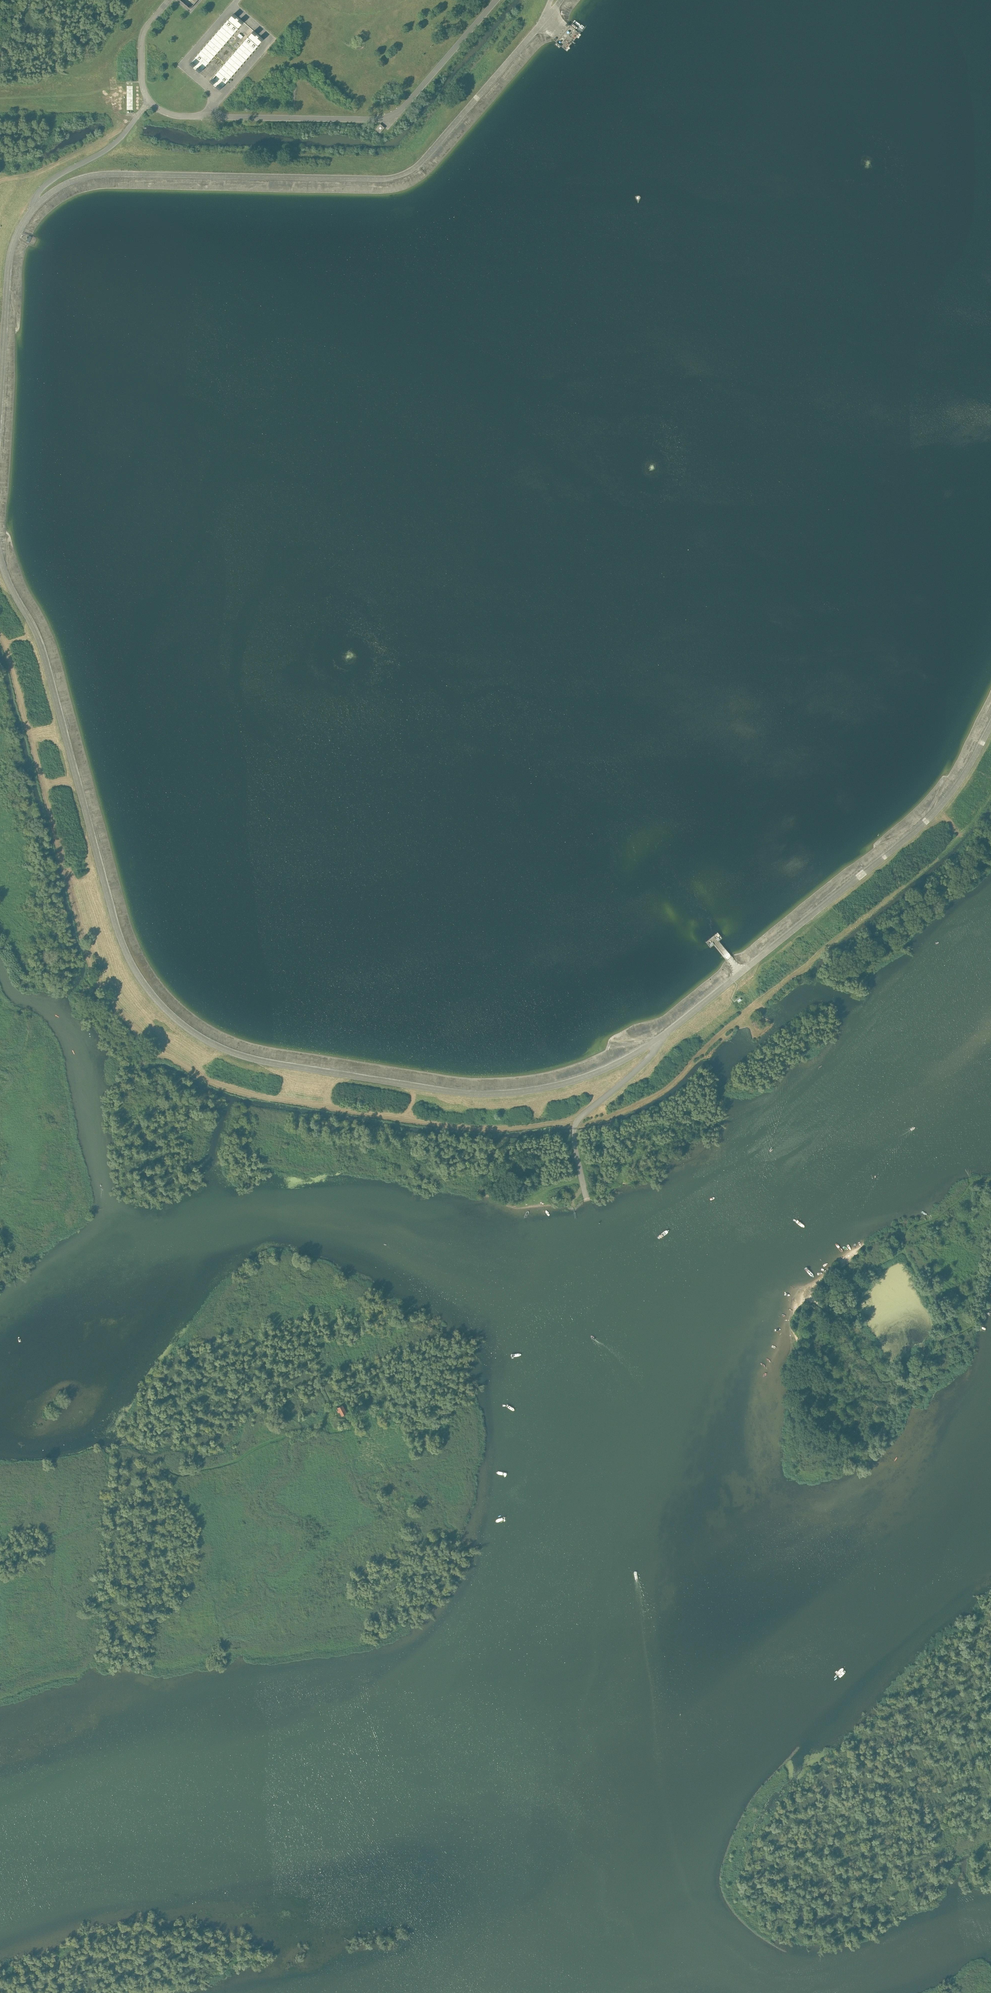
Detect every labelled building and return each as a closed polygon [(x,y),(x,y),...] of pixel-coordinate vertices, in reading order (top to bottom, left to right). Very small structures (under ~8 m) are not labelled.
[(200,73),(244,22),(240,19),(237,17),(238,17),(234,14),(190,65),(200,73)] [(257,34),(254,31),(210,82),(220,90),(264,39),(260,36),(257,34)] [(385,128),(380,124),(375,129),(380,133),(385,128)] [(347,1413),(343,1405),(337,1407),(339,1410),(337,1410),(338,1412),(340,1412),(342,1415),(347,1413)]
